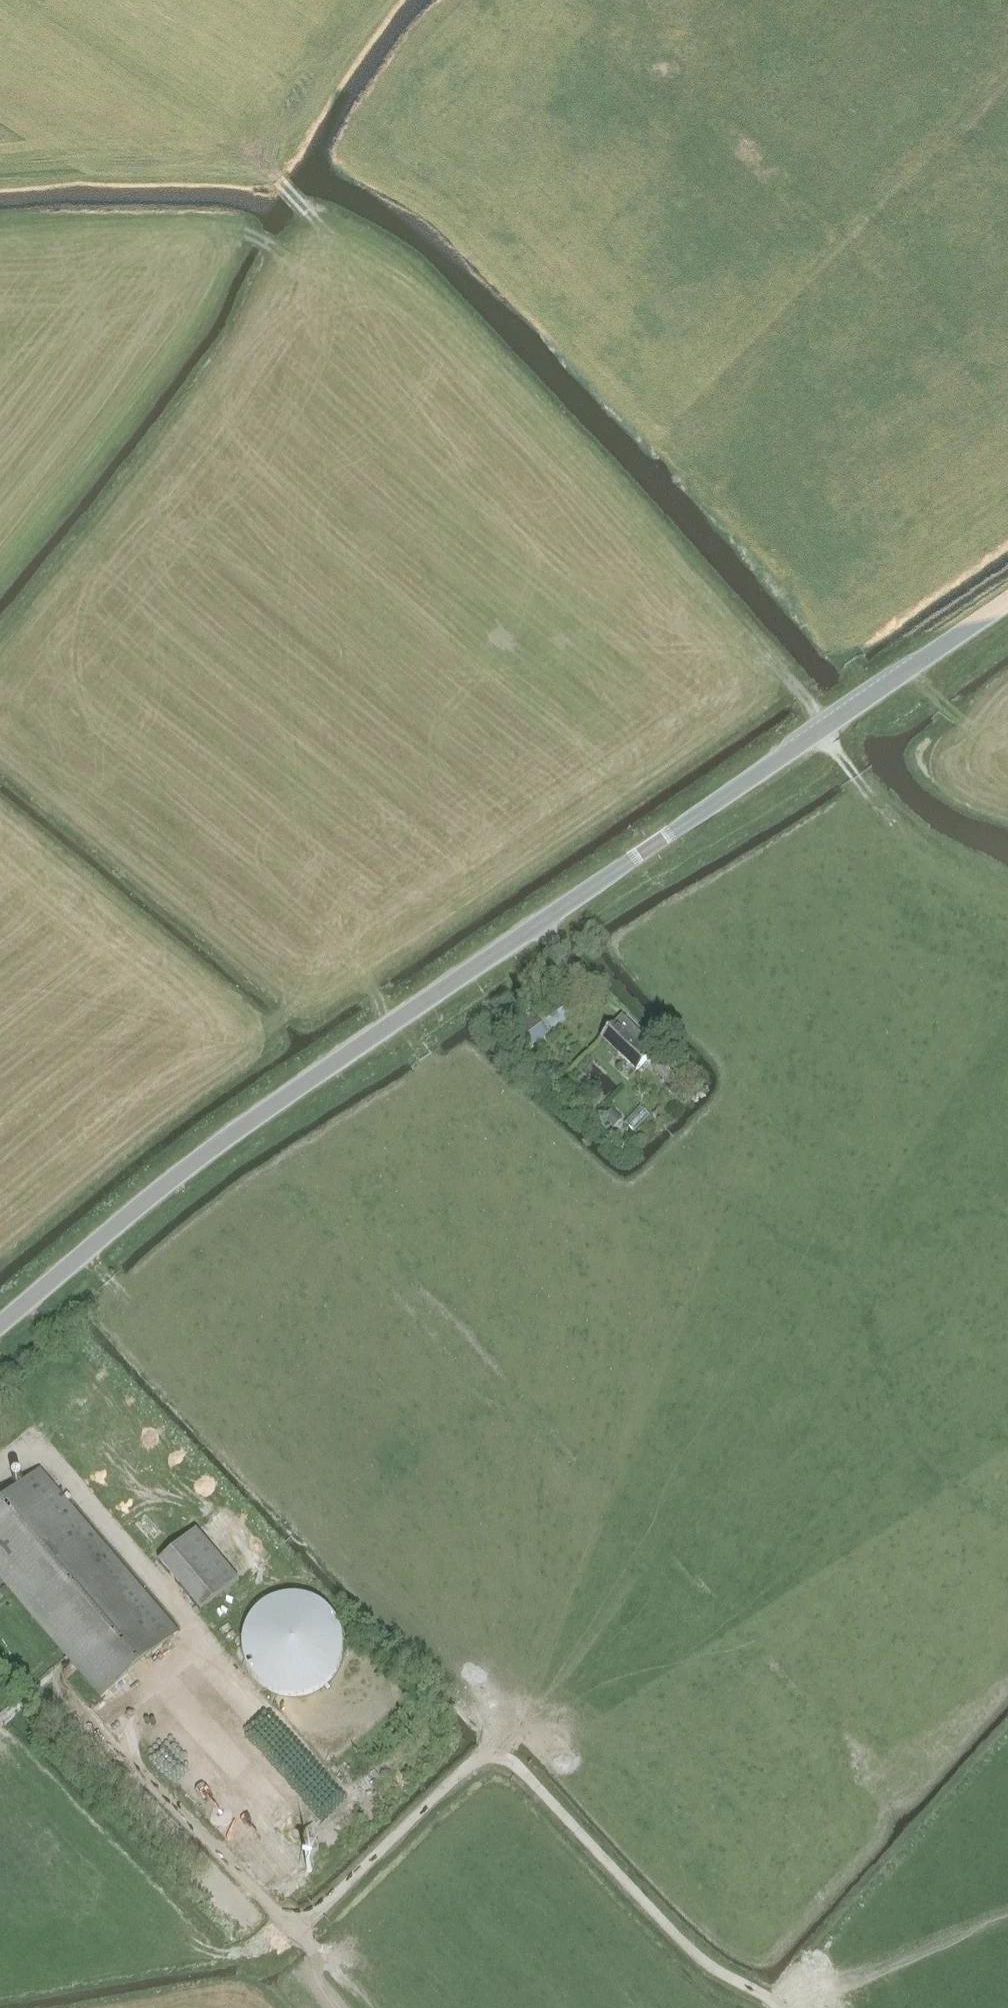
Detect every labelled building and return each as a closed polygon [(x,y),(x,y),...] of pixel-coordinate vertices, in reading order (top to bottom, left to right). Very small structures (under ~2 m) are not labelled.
[(527,1050),(548,1033),(530,1010),(509,1026),(527,1050)] [(601,1035),(637,1070),(651,1056),(650,1054),(657,1047),(623,1015),(601,1035)] [(660,1059),(652,1067),(669,1084),(677,1076),(660,1059)] [(682,1079),(671,1087),(677,1094),(687,1085),(682,1079)] [(637,1130),(654,1114),(645,1104),(628,1120),(637,1130)] [(102,1696),(179,1631),(41,1469),(0,1503),(0,1577),(102,1696)] [(239,1579),(197,1529),(160,1560),(202,1610),(239,1579)] [(265,1675),(272,1676),(277,1677),(282,1677),(287,1676),(297,1670),(301,1667),(304,1662),(307,1656),(308,1649),(309,1643),(307,1635),(303,1628),(299,1622),(293,1618),(285,1614),(278,1614),(270,1615),(263,1618),(255,1623),(250,1628),(247,1636),(246,1643),(246,1651),(249,1659),(252,1665),(257,1671),(265,1675)]
